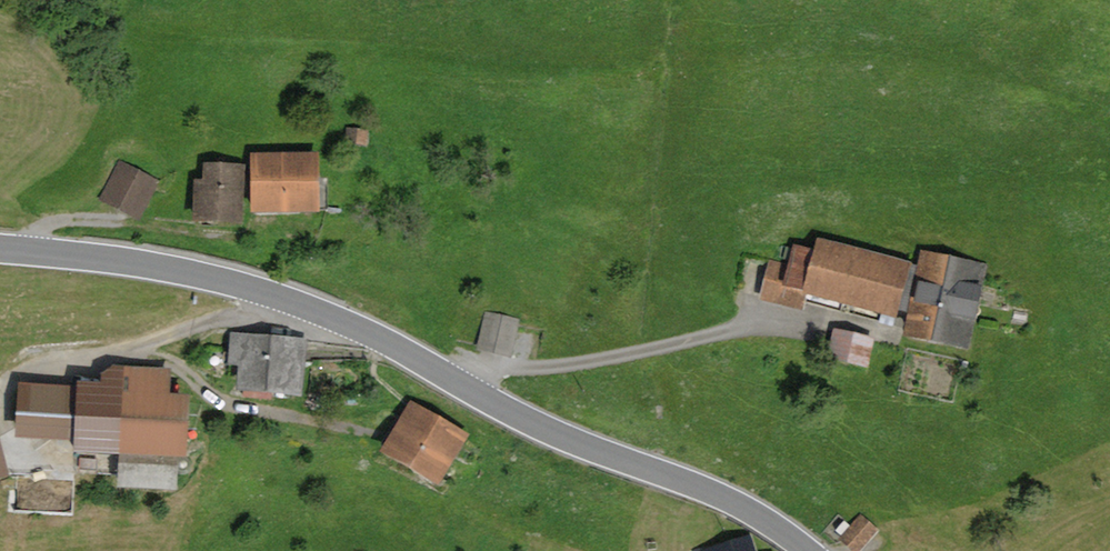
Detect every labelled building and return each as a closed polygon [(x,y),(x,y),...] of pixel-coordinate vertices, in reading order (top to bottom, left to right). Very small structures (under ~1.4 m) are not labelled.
[(259,158),(260,211),(330,210),(329,157),(259,158)] [(165,184),(121,164),(104,202),(148,221),(165,184)] [(247,166),(213,167),(214,184),(198,185),(200,230),(250,227),(247,166)] [(925,246),(922,259),(825,237),(822,248),(800,243),(795,266),(775,261),(765,302),(806,311),(811,290),(920,314),(916,332),(979,346),(998,262),(925,246)] [(525,318),(489,312),(483,350),(519,355),(525,318)] [(881,338),(845,333),(841,364),(877,369),(881,338)] [(318,396),(319,338),(238,336),(238,369),(252,369),(252,395),(318,396)] [(124,391),(29,388),(27,438),(80,439),(80,456),(135,455),(135,488),(193,489),(194,457),(208,457),(210,393),(189,392),(190,370),(125,368),(124,391)] [(420,397),(393,445),(451,478),(478,429),(420,397)] [(0,419),(0,475),(8,473),(1,419),(0,419)] [(866,515),(845,541),(858,550),(865,550),(883,529),(866,515)] [(704,550),(765,550),(757,532),(704,550)]
